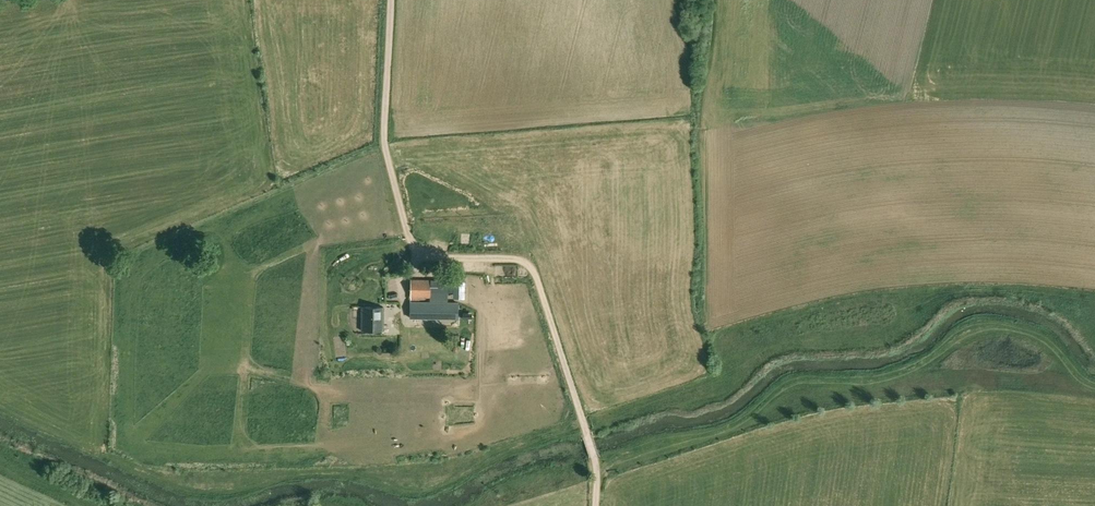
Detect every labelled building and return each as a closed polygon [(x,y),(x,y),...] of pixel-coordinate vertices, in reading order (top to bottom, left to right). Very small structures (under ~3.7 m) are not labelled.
[(410,297),(410,300),(420,300),(419,298),(430,298),(430,303),(448,303),(448,280),(410,279),(410,298),(410,297)] [(484,285),(469,286),(470,294),(484,293),(484,285)] [(458,318),(458,313),(458,306),(424,306),(424,303),(411,303),(410,318),(458,318)] [(362,331),(383,331),(383,307),(362,307),(362,331)]
